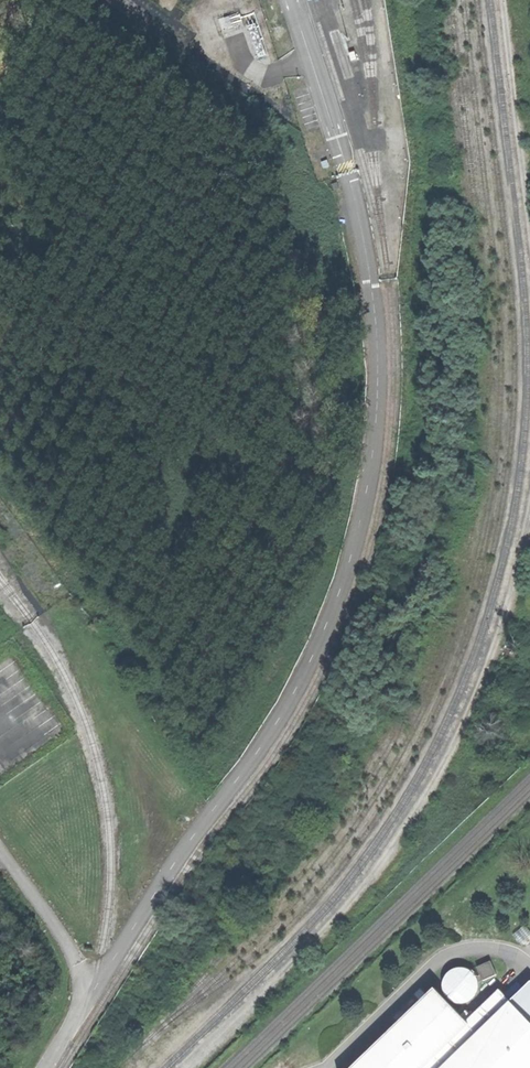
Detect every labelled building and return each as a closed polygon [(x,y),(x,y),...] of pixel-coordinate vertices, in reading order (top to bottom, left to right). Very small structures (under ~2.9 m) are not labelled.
[(488,977),(499,971),(492,960),(481,967),(488,977)] [(509,1007),(495,993),(467,1020),(434,986),(348,1067),(529,1067),(529,986),(509,1007)]
